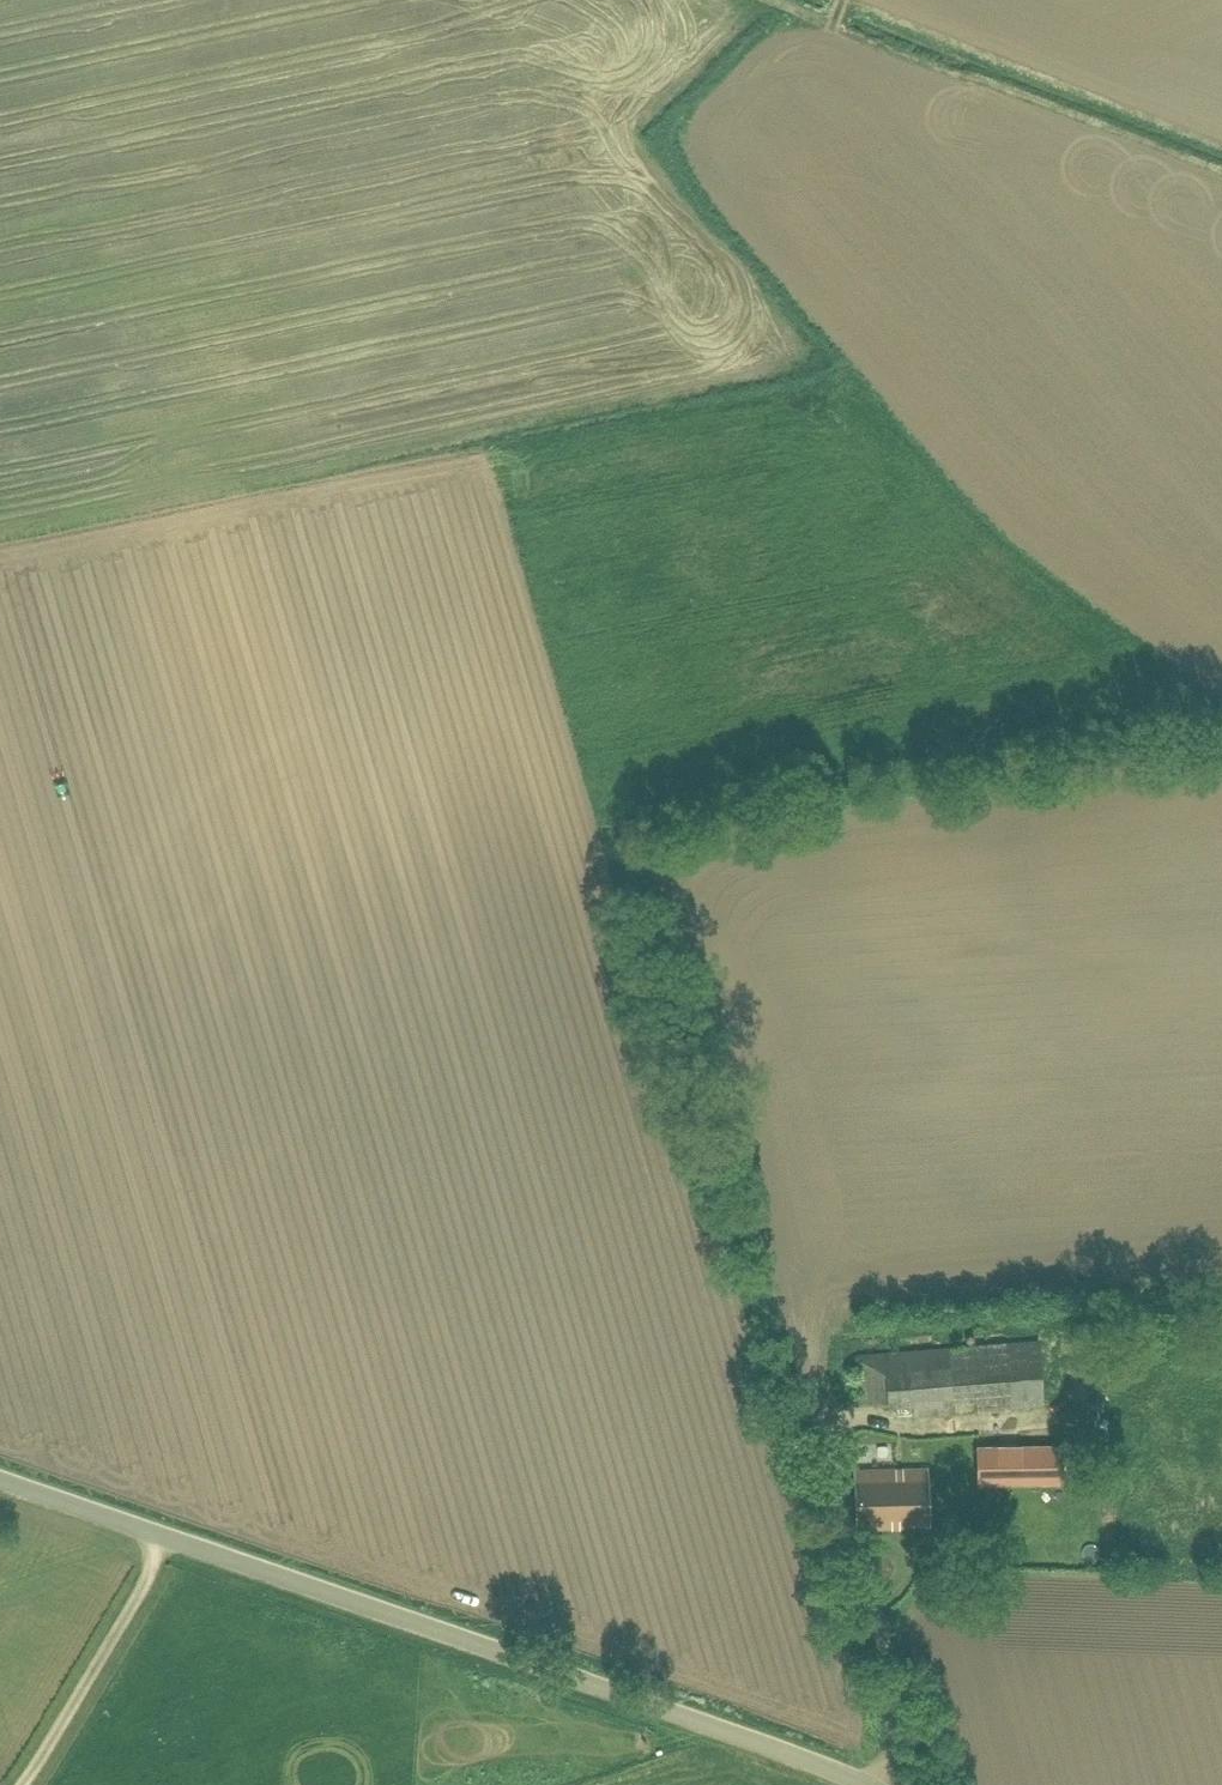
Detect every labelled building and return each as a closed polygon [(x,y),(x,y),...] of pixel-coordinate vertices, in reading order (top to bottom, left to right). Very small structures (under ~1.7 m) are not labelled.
[(1012,1405),(1045,1405),(1041,1340),(857,1355),(860,1402),(890,1401),(890,1407),(915,1407),(915,1417),(955,1415),(955,1404),(978,1403),(980,1413),(1012,1411),(1012,1405)] [(980,1484),(1064,1483),(1063,1446),(980,1448),(980,1484)] [(894,1526),(930,1525),(928,1469),(857,1471),(859,1528),(894,1527),(894,1526)]
